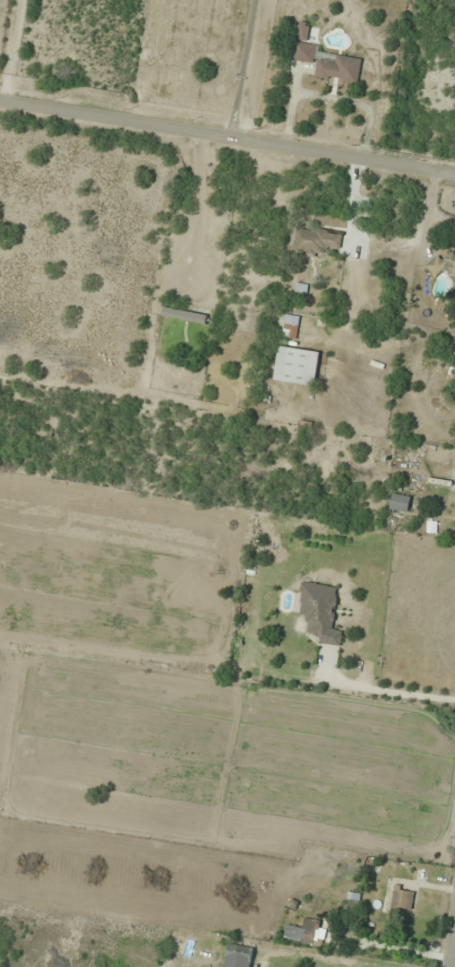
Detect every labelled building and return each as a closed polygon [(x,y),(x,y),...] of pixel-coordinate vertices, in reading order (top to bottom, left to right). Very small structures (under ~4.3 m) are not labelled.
[(358,83),(362,57),(306,47),(310,23),(300,21),(293,59),(317,64),(315,76),(358,83)] [(341,254),(342,231),(296,228),(294,250),(341,254)] [(444,260),(439,253),(424,265),(435,278),(444,271),(454,284),(454,251),(444,260)] [(299,315),(286,313),(283,336),(297,338),(299,315)] [(320,350),(278,345),(274,380),(316,385),(320,350)] [(390,508),(408,512),(412,496),(394,492),(390,508)] [(342,645),(343,627),(334,627),(338,584),(302,581),(299,614),(308,615),(307,632),(319,633),(318,643),(342,645)] [(391,906),(411,910),(415,888),(395,885),(391,906)] [(316,927),(285,924),(284,940),(322,944),(323,938),(315,937),(316,927)] [(253,944),(228,941),(225,966),(249,966),(253,944)]
